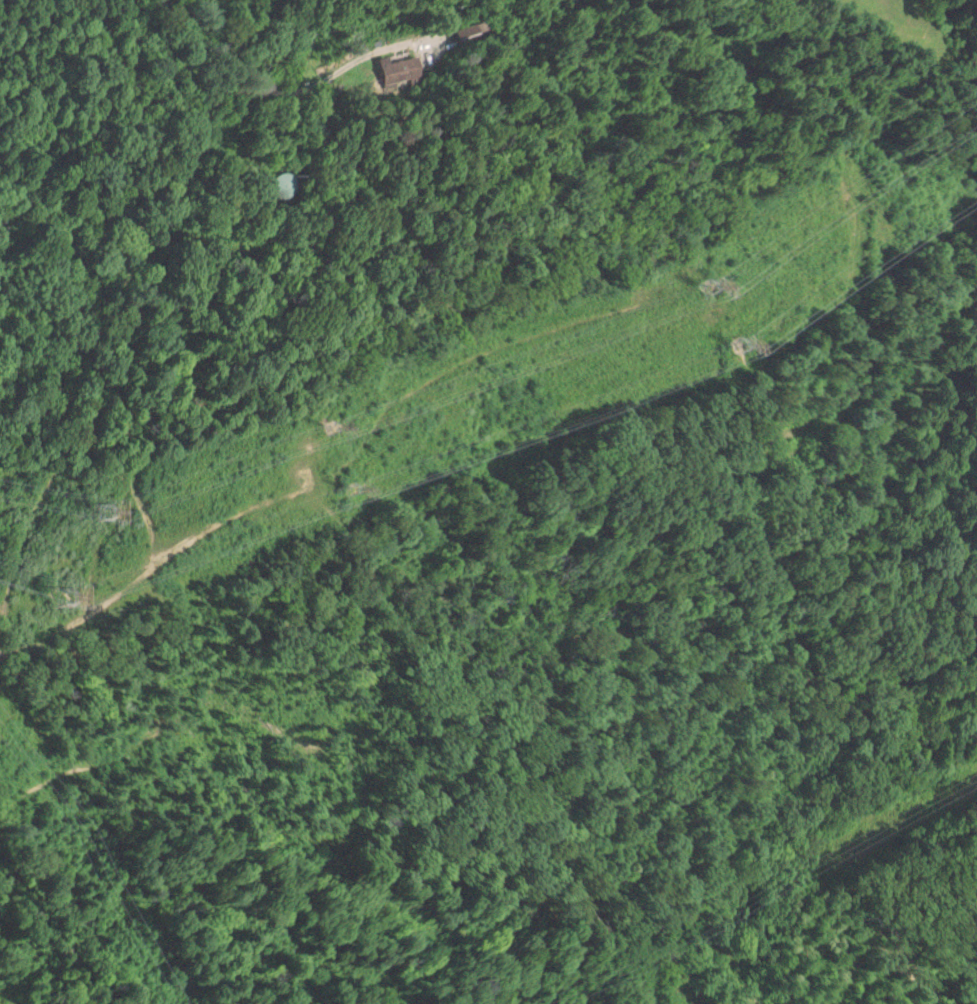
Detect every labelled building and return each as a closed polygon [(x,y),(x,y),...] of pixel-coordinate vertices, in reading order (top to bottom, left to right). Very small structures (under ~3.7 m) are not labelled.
[(378,59),(384,85),(420,76),(415,56),(390,63),(389,56),(378,59)] [(268,175),(268,190),(282,190),(282,175),(268,175)]
